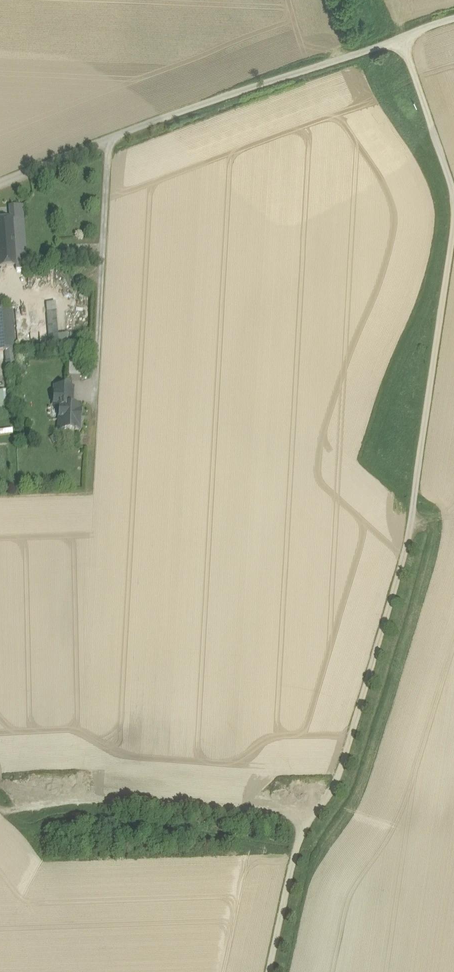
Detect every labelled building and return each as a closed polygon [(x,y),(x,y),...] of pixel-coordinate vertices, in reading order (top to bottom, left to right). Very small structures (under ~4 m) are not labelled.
[(22,206),(9,207),(10,220),(13,219),(23,219),(23,218),(22,206)] [(13,219),(16,267),(0,268),(0,275),(17,274),(16,270),(27,269),(23,218),(23,219),(13,219)] [(0,220),(0,268),(16,267),(13,219),(10,220),(0,220)] [(49,349),(46,304),(37,304),(41,349),(49,349)] [(28,305),(15,306),(19,351),(32,350),(28,305)] [(5,351),(15,350),(12,310),(2,311),(2,307),(0,307),(0,352),(5,351)] [(15,350),(5,351),(6,369),(17,368),(15,350)] [(69,375),(81,375),(81,360),(69,360),(69,375)] [(72,389),(55,388),(54,406),(60,406),(59,429),(79,430),(80,407),(71,407),(72,389)]
